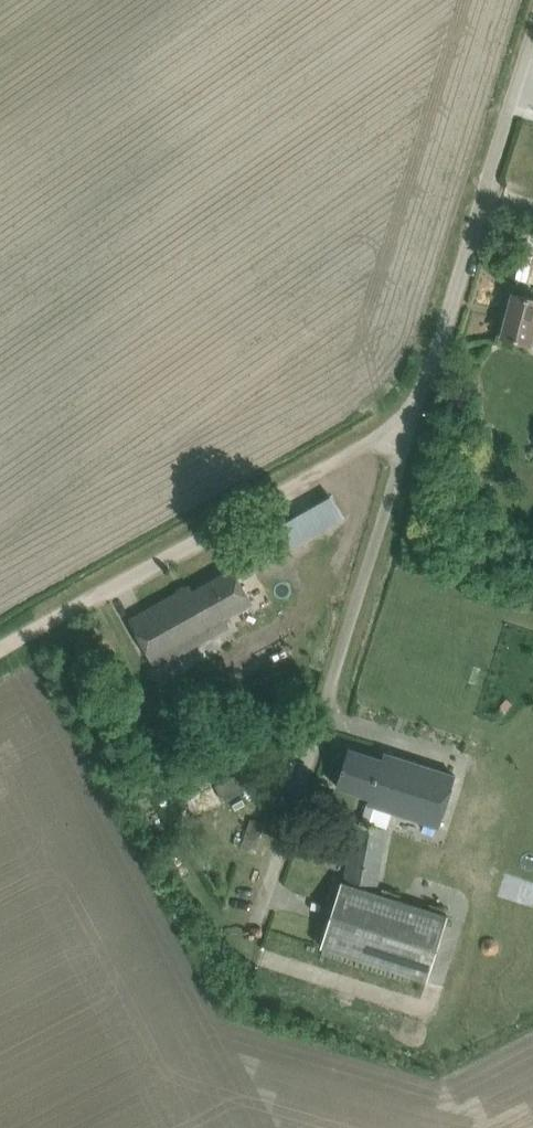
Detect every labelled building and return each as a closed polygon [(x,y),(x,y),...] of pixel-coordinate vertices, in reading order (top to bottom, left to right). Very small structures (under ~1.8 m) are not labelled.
[(514,293),(502,336),(530,343),(532,333),(532,299),(514,293)] [(312,507),(298,515),(283,524),(295,544),(343,517),(331,496),(312,507)] [(251,601),(244,589),(233,569),(193,592),(189,586),(131,619),(156,666),(229,626),(224,616),(251,601)] [(456,775),(405,759),(384,752),(382,759),(349,748),(337,785),(370,796),(368,802),(440,825),(456,775)] [(215,786),(223,802),(262,780),(254,764),(235,775),(215,786)] [(241,848),(255,852),(265,822),(251,818),(241,848)] [(345,879),(378,885),(389,828),(356,821),(345,879)] [(322,946),(428,980),(448,915),(342,881),(322,946)]
